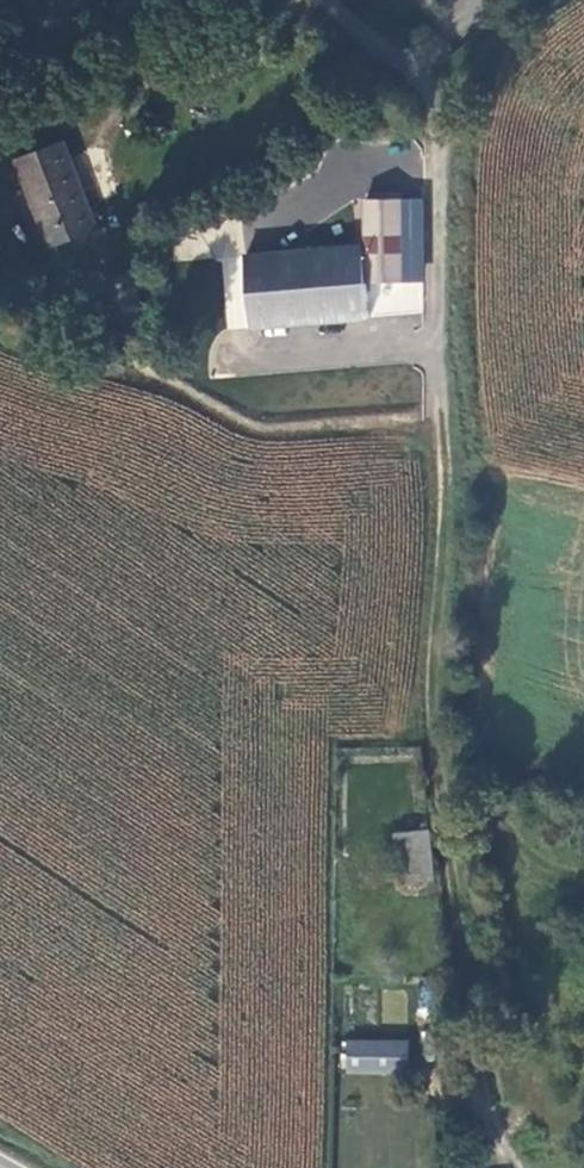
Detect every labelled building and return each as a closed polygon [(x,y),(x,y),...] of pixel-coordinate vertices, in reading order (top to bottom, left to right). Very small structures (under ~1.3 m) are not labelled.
[(65,140),(16,158),(51,248),(99,229),(65,140)] [(401,279),(401,275),(401,200),(401,198),(365,198),(365,244),(245,254),(251,326),(368,316),(365,280),(401,279)] [(421,200),(401,200),(401,275),(421,275),(421,200)] [(140,273),(107,275),(109,321),(142,320),(140,273)] [(429,829),(395,833),(401,882),(434,878),(429,829)] [(349,1042),(348,1072),(408,1073),(408,1043),(349,1042)] [(447,1125),(467,1121),(465,1110),(445,1113),(447,1125)]
